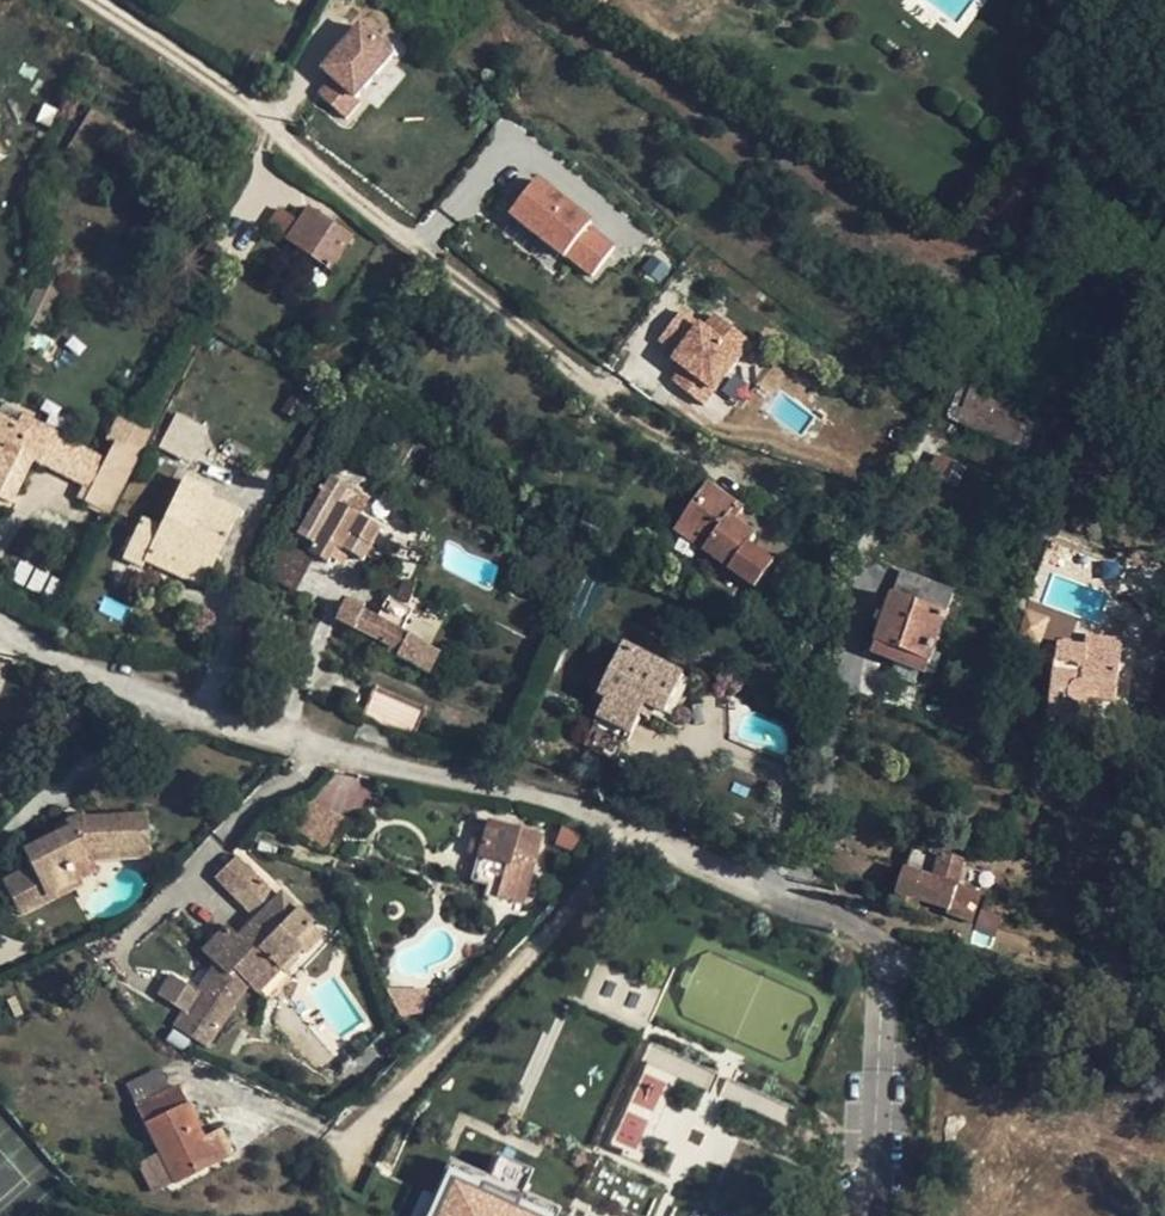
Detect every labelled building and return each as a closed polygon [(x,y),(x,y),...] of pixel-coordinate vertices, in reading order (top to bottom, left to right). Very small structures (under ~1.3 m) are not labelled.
[(359,15),(317,65),(329,76),(315,92),(342,115),(398,48),(359,15)] [(103,135),(81,123),(65,150),(87,163),(103,135)] [(537,173),(506,209),(588,278),(619,241),(537,173)] [(331,268),(353,237),(310,207),(298,222),(278,208),(268,223),(331,268)] [(50,283),(40,277),(20,317),(31,323),(50,283)] [(681,364),(670,380),(702,404),(751,339),(709,308),(700,321),(681,307),(653,343),(681,364)] [(1029,404),(964,378),(947,416),(1013,443),(1029,404)] [(0,409),(0,413),(21,424),(26,414),(3,402),(0,409)] [(158,444),(190,461),(207,427),(176,411),(158,444)] [(8,507),(31,457),(10,446),(21,424),(0,413),(0,503),(8,507)] [(108,509),(147,433),(136,427),(130,437),(120,431),(86,498),(108,509)] [(964,466),(934,453),(925,471),(956,486),(964,466)] [(212,490),(183,475),(158,526),(145,556),(147,557),(168,567),(173,556),(209,572),(232,525),(203,511),(209,496),(212,490)] [(331,476),(299,534),(307,537),(305,544),(312,547),(311,550),(329,560),(338,546),(342,548),(345,544),(352,529),(374,541),(382,528),(340,503),(350,487),(331,476)] [(707,482),(682,518),(710,539),(703,549),(756,587),(773,562),(749,544),(754,534),(735,520),(743,507),(707,482)] [(238,511),(209,496),(203,511),(232,525),(238,511)] [(140,517),(122,556),(142,567),(147,557),(145,556),(158,526),(140,517)] [(682,518),(674,529),(703,549),(710,539),(682,518)] [(345,544),(364,555),(365,556),(374,541),(352,529),(345,544)] [(1114,563),(1040,541),(1031,572),(1048,577),(1105,594),(1114,563)] [(359,565),(364,555),(345,544),(342,548),(339,555),(359,565)] [(203,584),(209,572),(173,556),(168,567),(203,584)] [(400,575),(389,570),(379,590),(390,595),(400,575)] [(945,614),(954,594),(900,573),(892,593),(945,614)] [(895,661),(918,669),(925,673),(947,615),(945,614),(892,593),(871,652),(895,661)] [(418,665),(429,643),(412,636),(412,632),(346,600),(338,618),(402,650),(400,656),(418,665)] [(1085,635),(1084,647),(1121,651),(1123,639),(1085,635)] [(648,702),(656,706),(665,711),(684,675),(624,645),(600,692),(608,696),(595,722),(627,739),(641,713),(648,702)] [(1084,647),(1059,645),(1049,726),(1078,729),(1081,707),(1087,705),(1090,701),(1093,697),(1116,699),(1121,651),(1084,647)] [(914,680),(918,669),(895,661),(891,671),(914,680)] [(689,678),(684,675),(665,711),(671,715),(689,678)] [(362,715),(412,738),(425,709),(374,686),(362,715)] [(651,718),(656,706),(648,702),(641,713),(651,718)] [(344,820),(368,792),(341,769),(316,797),(344,820)] [(146,847),(146,812),(81,816),(21,847),(31,866),(45,893),(72,881),(64,865),(90,851),(146,847)] [(505,864),(493,899),(493,907),(517,914),(543,834),(490,818),(478,856),(505,864)] [(146,854),(146,847),(90,851),(64,865),(72,881),(45,893),(31,866),(4,879),(22,912),(81,881),(80,875),(95,869),(91,858),(146,854)] [(942,853),(941,857),(913,848),(896,902),(915,909),(920,898),(950,907),(949,912),(970,918),(981,890),(958,883),(964,861),(942,853)] [(484,897),(493,899),(505,864),(478,856),(470,882),(486,887),(484,897)] [(254,874),(234,857),(212,877),(233,897),(254,874)] [(312,921),(279,889),(239,929),(276,966),(298,945),(303,950),(321,933),(312,925),(312,921)] [(266,974),(237,945),(222,959),(265,1002),(274,993),(261,981),(266,974)] [(237,996),(205,975),(173,1024),(205,1044),(237,996)] [(638,1071),(612,1141),(638,1151),(664,1081),(638,1071)] [(143,1090),(133,1095),(174,1182),(215,1161),(176,1083),(148,1097),(143,1090)] [(555,1215),(521,1200),(534,1171),(498,1155),(485,1184),(436,1162),(411,1215),(555,1215)]
